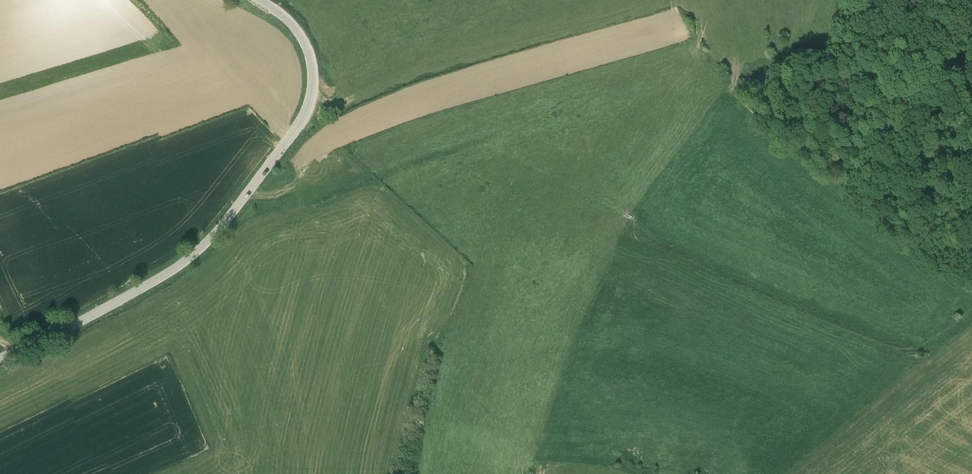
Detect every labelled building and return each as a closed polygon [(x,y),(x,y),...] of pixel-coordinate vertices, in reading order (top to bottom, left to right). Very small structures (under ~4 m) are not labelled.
[(955,306),(945,316),(951,323),(961,313),(955,306)]
